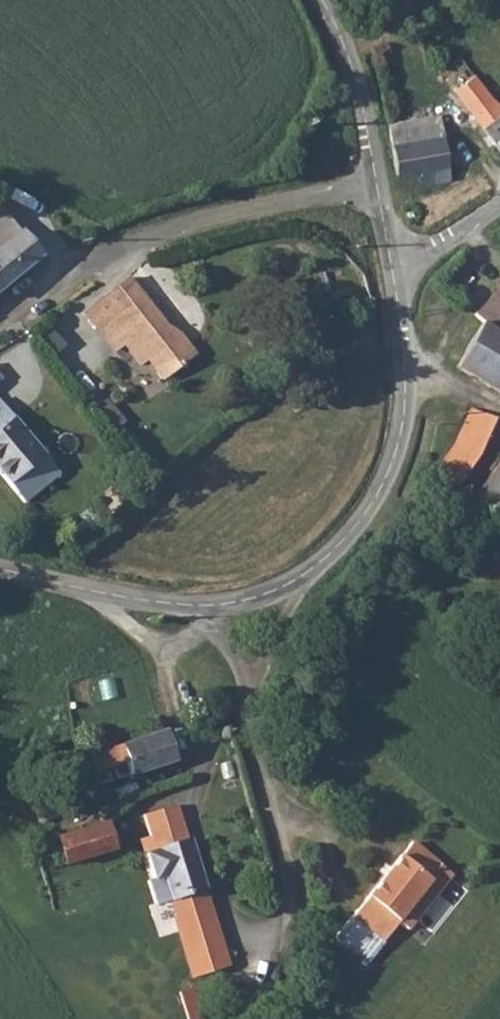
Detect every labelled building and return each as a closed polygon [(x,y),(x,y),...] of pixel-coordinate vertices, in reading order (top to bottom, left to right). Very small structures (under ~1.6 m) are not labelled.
[(449,66),(463,84),(458,89),(498,143),(499,146),(499,105),(492,98),(461,57),(449,66)] [(445,118),(394,128),(401,162),(452,152),(445,118)] [(452,152),(401,162),(404,176),(429,171),(454,166),(452,152)] [(454,166),(429,171),(432,188),(456,182),(454,166)] [(15,275),(41,254),(9,218),(0,205),(0,286),(15,275)] [(130,285),(88,321),(100,333),(107,328),(144,370),(151,364),(168,383),(199,356),(182,337),(169,329),(130,285)] [(486,322),(499,331),(499,291),(478,313),(486,322)] [(462,371),(499,393),(499,331),(486,322),(472,349),(462,371)] [(23,502),(58,473),(0,399),(0,474),(23,502)] [(456,447),(439,473),(466,494),(476,477),(476,463),(498,422),(477,413),(456,447)] [(471,499),(499,523),(499,460),(471,499)] [(94,753),(78,760),(84,776),(132,760),(136,774),(176,761),(167,730),(157,735),(119,745),(94,753)] [(151,801),(155,812),(180,804),(176,793),(151,801)] [(180,804),(155,812),(143,815),(153,849),(144,853),(150,880),(145,882),(152,905),(167,901),(180,942),(196,999),(231,987),(180,804)] [(104,821),(54,837),(63,865),(112,849),(104,821)] [(414,845),(349,928),(337,944),(369,968),(384,950),(381,947),(398,925),(412,934),(441,897),(435,891),(449,873),(414,845)] [(139,1018),(203,1018),(200,1010),(139,1018)]
